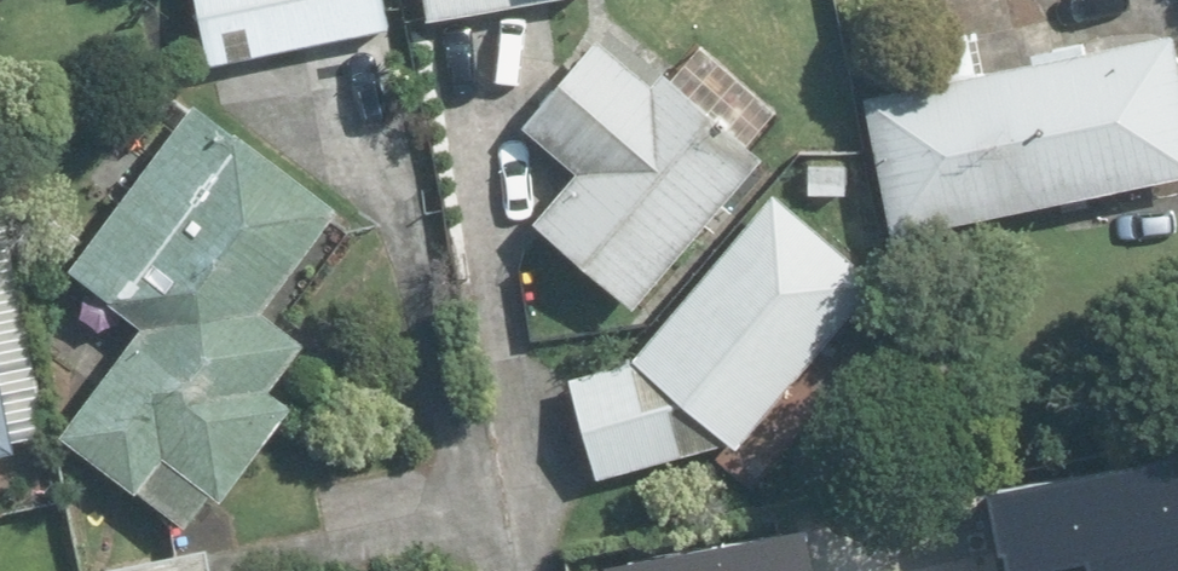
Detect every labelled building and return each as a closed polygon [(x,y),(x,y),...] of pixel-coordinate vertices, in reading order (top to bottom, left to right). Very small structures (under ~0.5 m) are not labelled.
[(392,0),(206,0),(215,62),(397,33),(392,0)] [(437,16),(541,0),(435,0),(437,16)] [(867,59),(906,235),(1177,175),(1177,32),(1002,70),(993,31),(867,59)] [(587,170),(546,218),(649,304),(776,153),(759,139),(782,112),(696,40),(659,84),(605,38),(532,124),(587,170)] [(323,342),(275,303),(348,213),(207,98),(78,257),(158,321),(73,425),(193,522),(226,482),(236,491),(307,403),(287,387),(323,342)] [(787,189),(646,353),(645,359),(583,377),(611,476),(746,438),(754,445),(894,281),(787,189)] [(0,337),(0,452),(22,448),(0,337)] [(1000,570),(1054,570),(1089,565),(1090,570),(1177,570),(1177,465),(988,498),(1000,570)] [(806,540),(646,570),(812,570),(806,540)]
